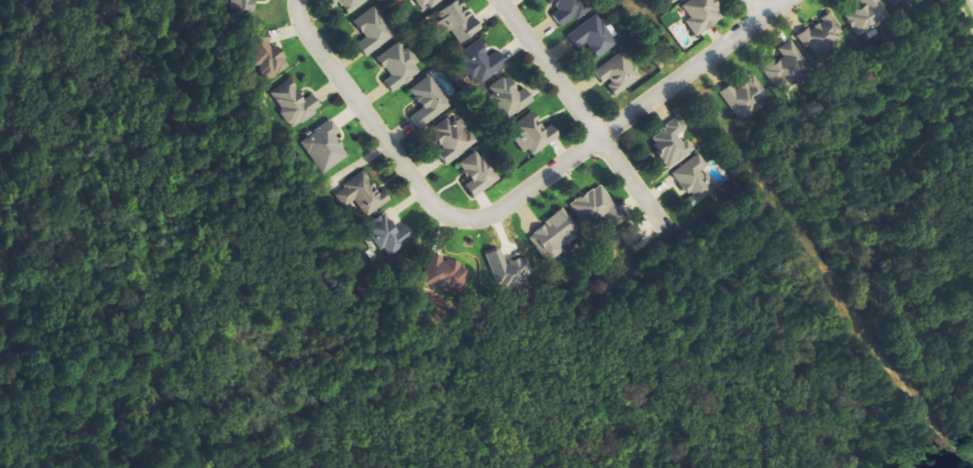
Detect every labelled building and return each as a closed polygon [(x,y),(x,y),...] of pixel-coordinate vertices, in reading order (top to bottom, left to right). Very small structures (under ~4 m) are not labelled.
[(233,14),(254,14),(255,0),(233,0),(233,14)] [(347,16),(369,0),(335,0),(347,16)] [(424,14),(446,0),(416,0),(424,14)] [(590,13),(582,0),(550,0),(557,12),(553,15),(562,29),(590,13)] [(726,19),(714,0),(690,0),(682,5),(690,19),(686,22),(696,38),(726,19)] [(861,6),(846,13),(856,36),(888,23),(878,0),(859,0),(861,6)] [(462,13),(457,4),(437,15),(448,34),(453,32),(460,45),(483,31),(476,18),(473,20),(468,10),(462,13)] [(365,56),(395,38),(377,7),(354,20),(365,39),(357,43),(365,56)] [(797,38),(817,63),(833,50),(829,44),(844,32),(829,13),(797,38)] [(578,51),(587,45),(597,59),(618,46),(598,15),(568,35),(578,51)] [(263,81),(289,71),(274,35),(249,45),(263,81)] [(509,65),(499,51),(490,57),(486,51),(490,49),(483,39),(458,56),(479,86),(509,65)] [(778,48),(783,58),(763,68),(777,98),(791,91),(786,80),(808,70),(794,40),(778,48)] [(377,58),(390,77),(384,81),(392,93),(424,72),(407,47),(404,50),(399,43),(377,58)] [(614,97),(641,80),(625,52),(594,70),(604,86),(607,84),(614,97)] [(721,95),(740,123),(771,102),(751,73),(721,95)] [(485,89),(506,121),(535,103),(526,88),(519,92),(508,74),(485,89)] [(453,107),(430,75),(409,90),(422,109),(410,117),(419,130),(453,107)] [(314,95),(303,101),(293,80),(271,92),(290,129),(323,112),(314,95)] [(534,157),(560,136),(551,125),(546,129),(532,112),(512,128),(518,136),(513,140),(524,154),(528,150),(534,157)] [(446,165),(479,144),(469,130),(462,119),(453,124),(449,118),(431,130),(444,150),(438,153),(446,165)] [(694,152),(681,135),(687,130),(677,118),(648,141),(671,170),(694,152)] [(323,175),(350,156),(336,136),(341,133),(331,120),(300,143),(323,175)] [(502,180),(480,150),(458,165),(471,182),(465,186),(475,199),(502,180)] [(673,173),(690,198),(687,200),(692,208),(720,190),(706,169),(709,167),(700,154),(673,173)] [(338,189),(357,222),(392,202),(385,190),(379,194),(366,172),(338,189)] [(586,228),(608,214),(615,226),(625,220),(603,184),(571,204),(586,228)] [(565,211),(528,234),(544,260),(582,237),(565,211)] [(366,227),(388,259),(418,237),(407,223),(398,230),(386,213),(366,227)] [(643,238),(636,224),(621,232),(628,245),(643,238)] [(498,291),(534,279),(526,256),(505,263),(501,249),(486,254),(498,291)] [(463,263),(445,258),(445,256),(431,252),(422,283),(466,294),(472,271),(462,268),(463,263)]
